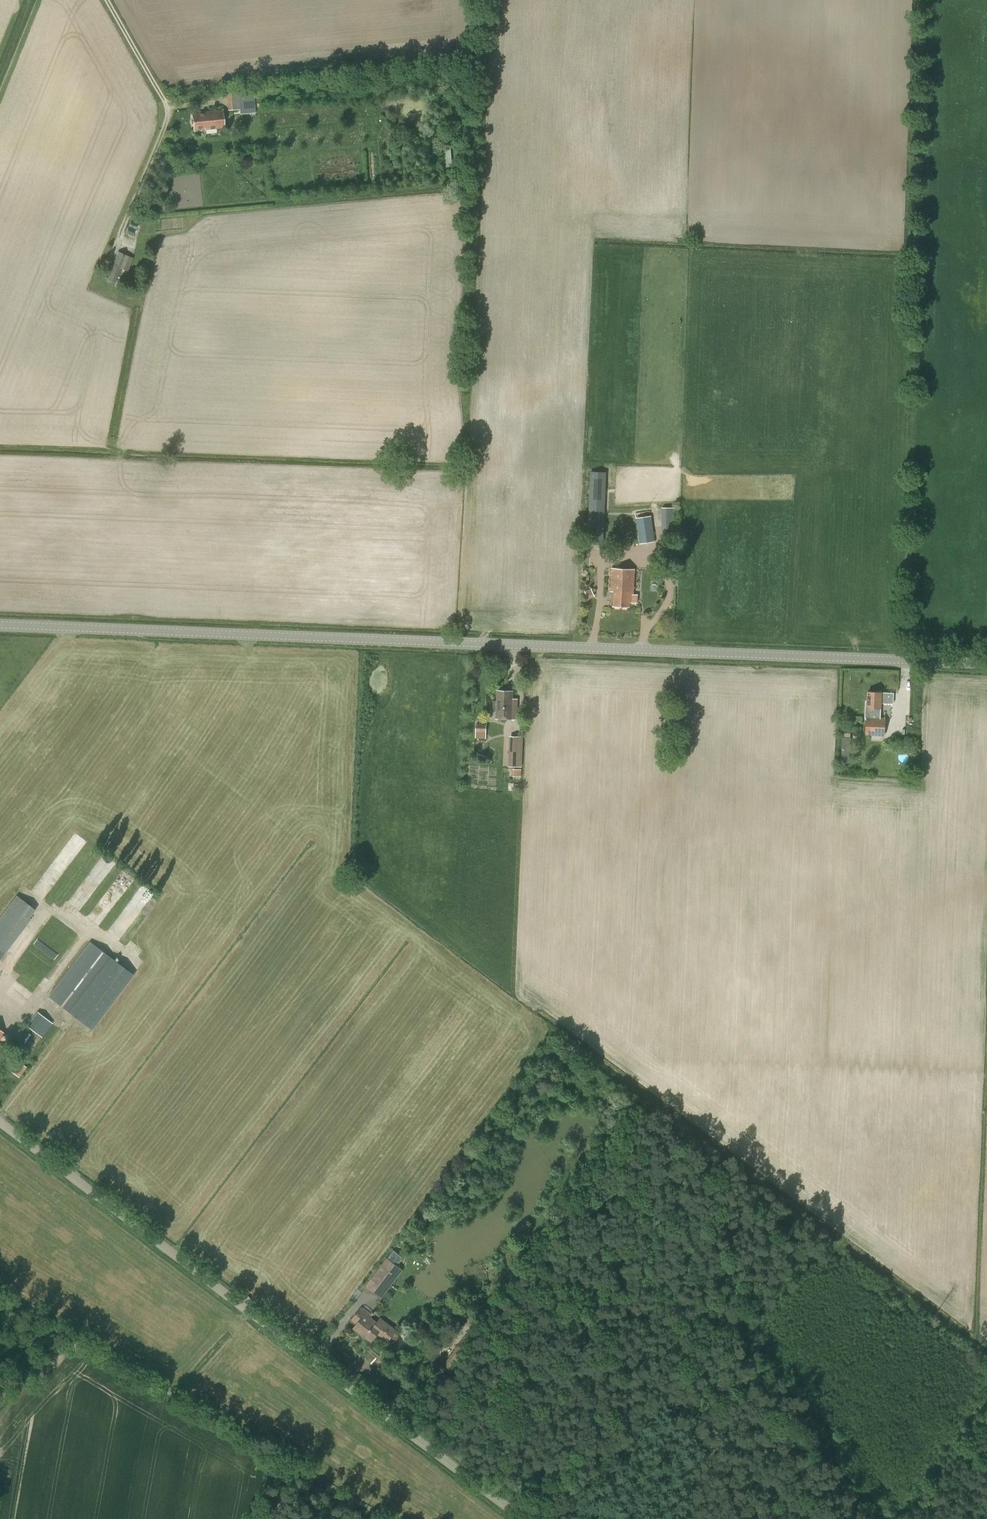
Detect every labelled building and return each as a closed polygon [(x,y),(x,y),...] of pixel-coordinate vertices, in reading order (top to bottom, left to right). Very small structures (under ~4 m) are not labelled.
[(239,109),(240,114),(256,113),(254,90),(256,90),(256,85),(226,88),(228,110),(239,109)] [(192,114),(193,129),(204,128),(204,130),(224,128),(222,111),(203,113),(204,113),(192,114)] [(453,175),(450,143),(438,144),(441,176),(453,175)] [(106,280),(115,284),(121,269),(128,272),(133,258),(117,252),(106,280)] [(591,471),(586,544),(604,545),(606,472),(591,471)] [(676,517),(676,508),(662,508),(662,559),(674,559),(674,517),(676,517)] [(636,519),(639,543),(655,541),(651,517),(636,519)] [(587,565),(600,566),(600,556),(587,555),(587,565)] [(616,591),(618,569),(611,568),(610,592),(614,592),(613,606),(629,607),(629,599),(622,599),(623,592),(616,591)] [(634,569),(618,569),(616,591),(623,592),(622,599),(629,599),(630,595),(633,595),(634,569)] [(513,691),(497,690),(496,701),(493,701),(493,710),(496,710),(496,718),(516,719),(517,699),(513,699),(513,691)] [(893,704),(894,694),(867,692),(865,718),(866,718),(865,735),(885,736),(885,718),(880,717),(881,703),(893,704)] [(475,738),(486,738),(486,724),(476,723),(475,738)] [(508,766),(522,767),(523,736),(509,736),(508,766)] [(16,895),(0,917),(0,960),(31,919),(29,918),(35,910),(16,895)] [(89,944),(49,996),(70,1013),(74,1015),(91,1029),(132,975),(115,961),(90,943),(89,944)] [(13,1046),(24,1055),(29,1049),(17,1040),(13,1046)] [(11,1071),(18,1077),(25,1067),(19,1062),(11,1071)] [(365,1286),(381,1299),(404,1270),(398,1265),(403,1257),(394,1250),(388,1258),(387,1258),(365,1286)] [(428,1314),(434,1318),(441,1310),(435,1306),(428,1314)] [(370,1318),(372,1315),(361,1308),(351,1321),(357,1324),(354,1328),(360,1333),(361,1332),(373,1340),(377,1334),(388,1342),(396,1331),(380,1319),(376,1323),(370,1318)] [(443,1365),(448,1369),(454,1360),(449,1357),(443,1365)]
